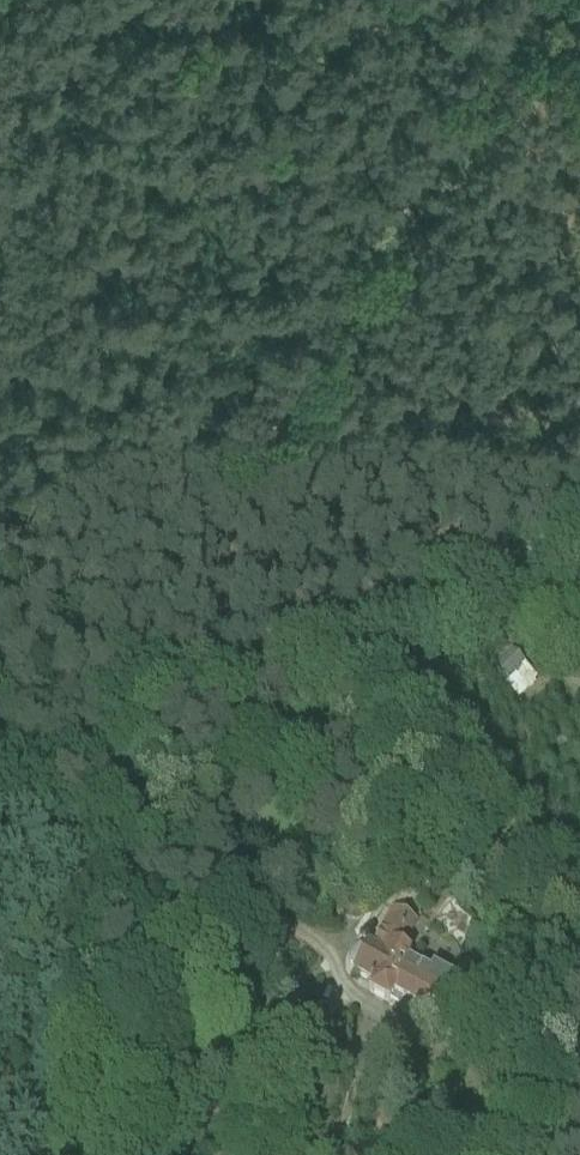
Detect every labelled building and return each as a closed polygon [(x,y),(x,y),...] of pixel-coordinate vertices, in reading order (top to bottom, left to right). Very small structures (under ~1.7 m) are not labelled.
[(491,672),(504,686),(525,665),(511,652),(491,672)] [(365,952),(358,948),(355,947),(351,948),(348,950),(347,952),(346,954),(345,955),(345,959),(346,960),(346,961),(347,963),(348,964),(349,965),(355,969),(353,974),(373,986),(368,993),(389,1005),(393,997),(432,1018),(453,979),(432,968),(430,973),(407,961),(410,955),(399,949),(414,922),(393,911),(372,948),(368,946),(365,952)]
